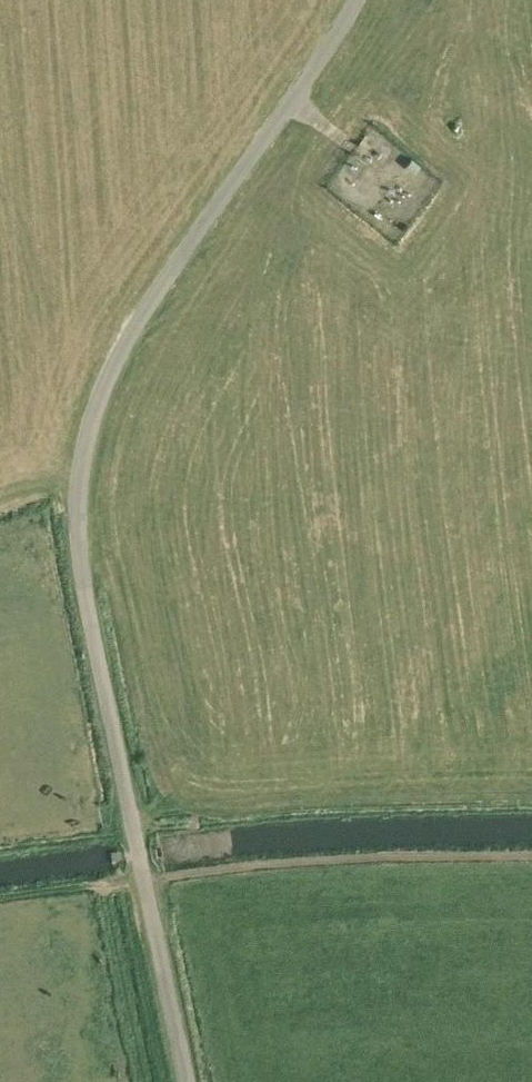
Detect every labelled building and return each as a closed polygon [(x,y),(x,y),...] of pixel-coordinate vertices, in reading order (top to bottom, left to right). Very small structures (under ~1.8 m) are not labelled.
[(411,156),(406,162),(415,169),(420,163),(411,156)]
